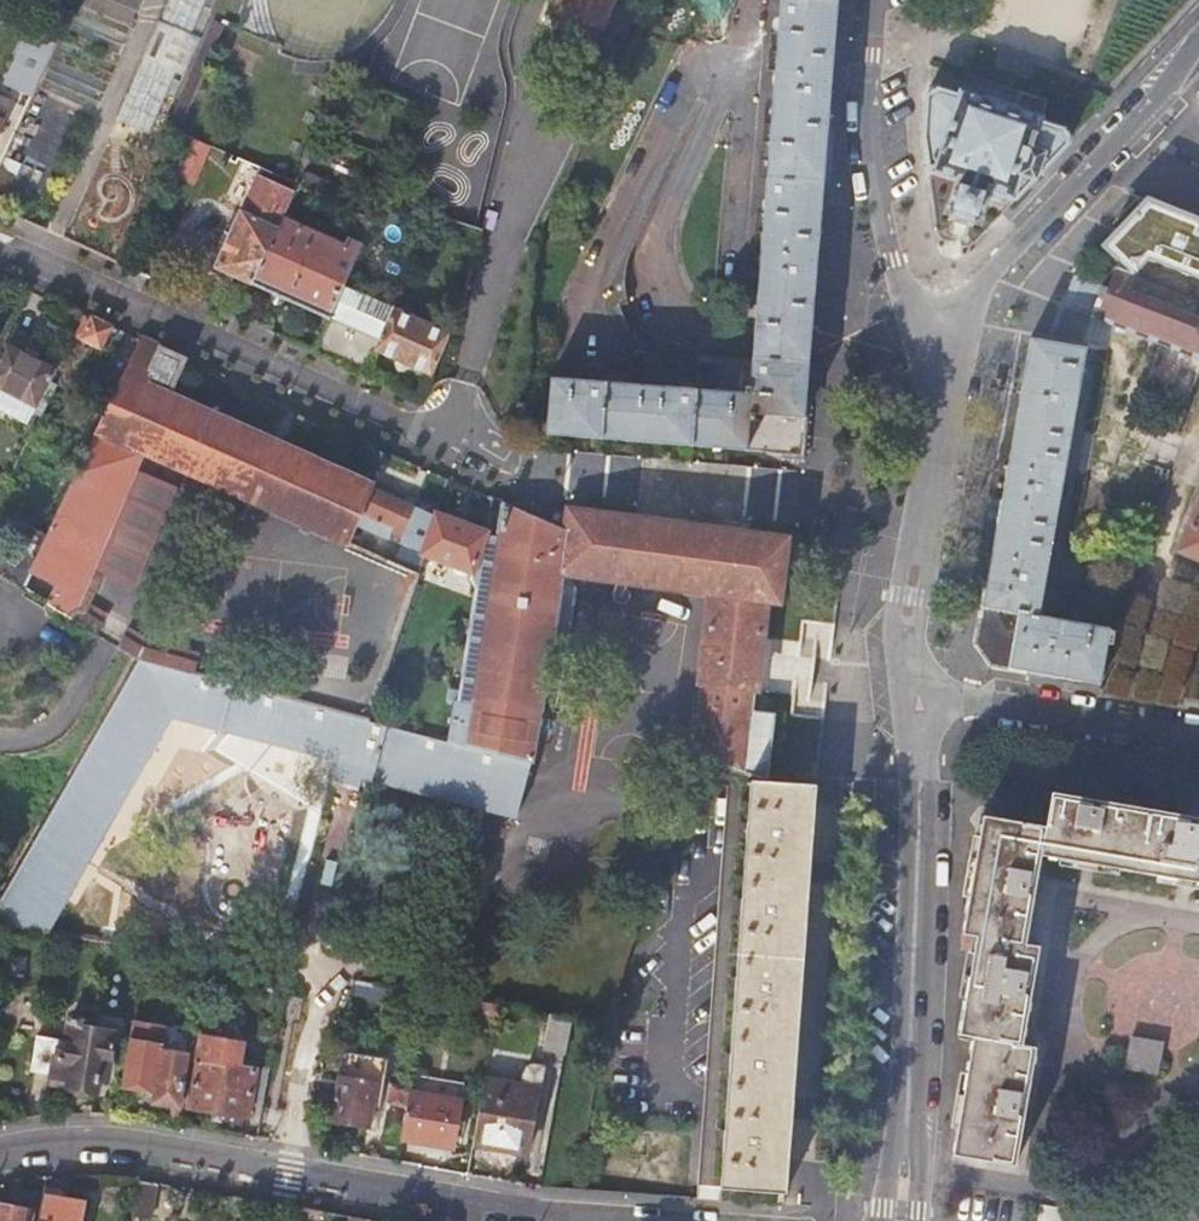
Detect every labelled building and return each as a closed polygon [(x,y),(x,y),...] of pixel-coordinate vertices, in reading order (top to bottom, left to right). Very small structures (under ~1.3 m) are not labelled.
[(117,120),(158,139),(217,0),(169,0),(117,120)] [(757,338),(753,392),(558,382),(548,447),(803,471),(809,372),(811,343),(837,0),(780,0),(757,338)] [(556,9),(604,25),(613,0),(559,0),(556,9)] [(60,36),(39,26),(11,88),(32,98),(60,36)] [(928,173),(957,182),(947,212),(978,224),(989,192),(1017,200),(1068,145),(1070,137),(1067,131),(1042,123),(1043,120),(960,93),(959,96),(933,89),(927,95),(923,143),(928,173)] [(113,138),(69,229),(113,250),(157,159),(113,138)] [(252,285),(281,219),(295,188),(262,173),(218,270),(252,285)] [(0,186),(0,211),(1,211),(10,191),(0,186)] [(1118,270),(1135,275),(1150,260),(1198,281),(1198,222),(1151,203),(1107,246),(1122,260),(1118,270)] [(372,221),(359,215),(345,247),(281,219),(252,285),(329,320),(344,286),(372,221)] [(1078,272),(1070,290),(1074,293),(1071,302),(1094,312),(1091,316),(1198,359),(1198,319),(1197,323),(1134,297),(1135,275),(1118,270),(1111,285),(1078,272)] [(376,351),(430,374),(450,325),(444,322),(441,329),(344,286),(329,320),(314,353),(366,376),(376,351)] [(112,329),(93,320),(84,341),(103,349),(112,329)] [(87,350),(61,336),(54,349),(80,363),(87,350)] [(170,395),(184,362),(141,340),(47,538),(32,571),(57,584),(49,605),(141,662),(194,676),(200,656),(145,641),(81,602),(145,454),(347,544),(362,514),(394,529),(392,533),(407,541),(404,547),(475,575),(487,536),(438,514),(436,518),(170,395)] [(1087,350),(1032,340),(978,646),(993,668),(1102,686),(1112,630),(1041,617),(1087,350)] [(8,346),(0,361),(0,410),(11,416),(19,399),(37,409),(56,372),(8,346)] [(1176,551),(1198,561),(1198,496),(1176,551)] [(511,508),(503,505),(473,706),(458,703),(450,742),(535,766),(546,690),(557,691),(574,586),(568,573),(564,567),(569,533),(555,527),(526,514),(511,508)] [(712,593),(692,760),(703,762),(768,779),(776,713),(752,710),(754,691),(758,663),(761,638),(765,599),(778,601),(786,542),(571,513),(569,533),(564,567),(568,573),(712,593)] [(0,541),(0,575),(23,589),(32,571),(47,538),(30,528),(22,531),(13,548),(0,541)] [(1184,697),(1198,700),(1198,660),(1184,697)] [(0,908),(0,923),(49,932),(174,718),(336,761),(332,777),(362,786),(364,777),(475,805),(520,817),(535,766),(450,742),(194,676),(141,662),(0,908)] [(689,759),(679,799),(703,800),(703,762),(692,760),(689,759)] [(742,950),(807,955),(814,871),(820,793),(820,792),(820,787),(816,787),(756,782),(749,866),(742,950)] [(1054,795),(1048,830),(1045,860),(1198,887),(1198,821),(1054,795)] [(1029,947),(1045,860),(1048,830),(984,819),(964,935),(977,938),(1029,947)] [(1041,949),(1029,947),(977,938),(960,1037),(975,1039),(1024,1047),(1041,949)] [(807,955),(742,950),(730,1103),(723,1190),(787,1195),(794,1108),(807,955)] [(497,1007),(460,1001),(458,1018),(495,1023),(497,1007)] [(39,1037),(33,1073),(53,1076),(52,1078),(71,1081),(70,1089),(74,1090),(77,1097),(89,1099),(92,1093),(98,1094),(103,1059),(113,1061),(116,1035),(96,1032),(97,1024),(95,1024),(96,1018),(93,1013),(79,1010),(74,1015),(74,1021),(72,1020),(68,1042),(39,1037)] [(571,1019),(549,1016),(544,1048),(565,1052),(571,1019)] [(164,1051),(168,1028),(134,1022),(123,1090),(156,1095),(154,1104),(180,1108),(189,1056),(164,1051)] [(1166,1043),(1134,1037),(1127,1069),(1159,1075),(1166,1043)] [(245,1046),(199,1038),(195,1062),(197,1062),(189,1110),(249,1120),(257,1072),(240,1069),(245,1046)] [(1037,1050),(1024,1047),(975,1039),(955,1156),(1017,1167),(1037,1050)] [(388,1060),(343,1052),(332,1119),(332,1122),(369,1128),(372,1112),(380,1113),(388,1060)] [(539,1089),(485,1080),(474,1145),(528,1154),(539,1089)] [(411,1090),(391,1087),(388,1106),(407,1109),(410,1095),(411,1090)] [(462,1103),(410,1095),(407,1109),(406,1116),(402,1140),(454,1148),(462,1103)] [(406,1116),(388,1114),(384,1139),(402,1142),(402,1140),(406,1116)] [(156,1186),(138,1183),(132,1217),(151,1220),(156,1186)] [(43,1197),(39,1220),(81,1220),(84,1204),(43,1197)] [(1041,1201),(1038,1220),(1105,1220),(1107,1214),(1041,1201)] [(0,1207),(0,1220),(33,1220),(34,1213),(0,1207)]
